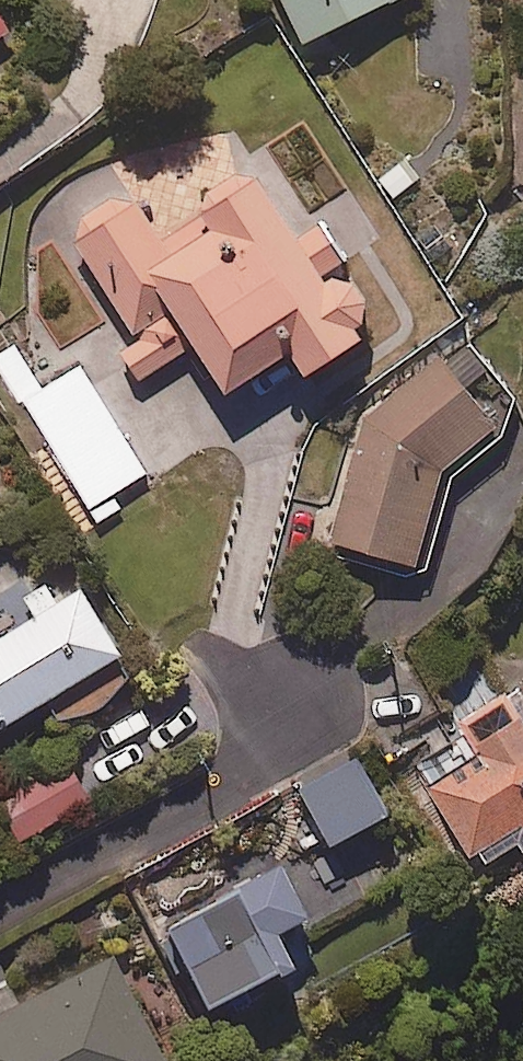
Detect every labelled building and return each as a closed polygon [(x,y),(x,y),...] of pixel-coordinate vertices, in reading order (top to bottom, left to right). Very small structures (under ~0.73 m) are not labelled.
[(301,47),(401,0),(279,0),(301,47)] [(0,7),(0,40),(15,30),(0,7)] [(428,181),(408,155),(378,178),(397,204),(428,181)] [(332,272),(354,257),(327,216),(304,231),(265,173),(245,171),(213,193),(211,210),(167,240),(140,200),(120,194),(86,217),(81,240),(145,337),(126,350),(146,380),(202,342),(237,394),(301,351),(319,378),(377,339),(373,333),(375,328),(378,322),(379,317),(379,311),(379,306),(377,300),(375,295),(371,290),(368,286),(363,283),(358,280),(353,278),(347,277),(341,277),(336,278),(332,272)] [(470,340),(446,361),(437,351),(371,410),(328,542),(422,572),(451,476),(522,412),(522,403),(519,399),(521,397),(470,340)] [(82,364),(24,401),(48,440),(43,443),(87,512),(150,472),(82,364)] [(124,658),(128,656),(89,590),(62,606),(48,583),(32,593),(45,615),(0,642),(0,732),(53,700),(68,719),(104,710),(114,705),(136,677),(124,658)] [(520,689),(469,724),(491,757),(442,790),(492,864),(522,842),(522,694),(520,689)] [(397,817),(362,752),(302,785),(365,901),(401,881),(373,829),(397,817)] [(94,804),(75,765),(3,801),(22,840),(94,804)] [(292,865),(162,933),(185,976),(199,968),(224,1014),(311,968),(294,935),(321,920),(292,865)] [(116,955),(0,1017),(0,1060),(173,1060),(116,955)]
